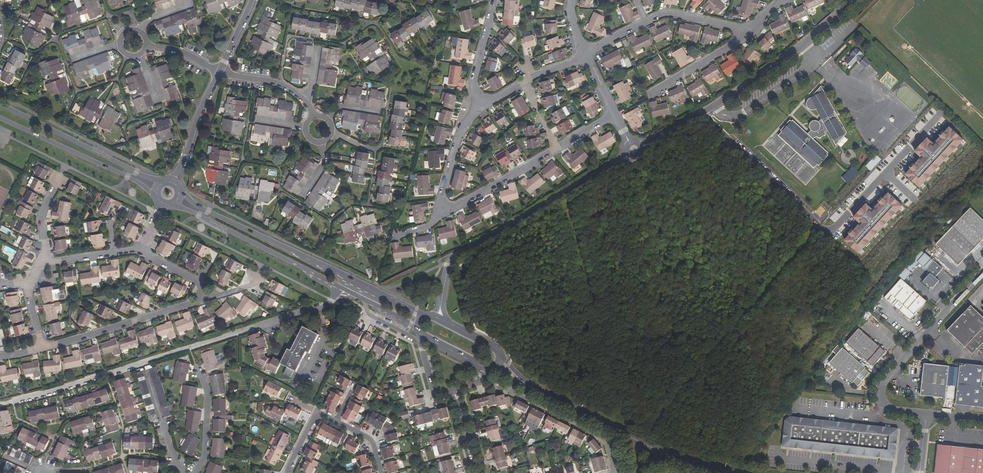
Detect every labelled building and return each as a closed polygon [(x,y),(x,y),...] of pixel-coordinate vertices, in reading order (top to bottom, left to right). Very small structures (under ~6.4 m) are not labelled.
[(100,5),(98,0),(85,0),(87,6),(82,8),(84,11),(98,6),(100,5)] [(224,2),(223,0),(220,0),(208,4),(206,5),(209,14),(216,11),(216,12),(221,10),(219,4),(224,2)] [(336,6),(340,7),(340,9),(342,10),(344,0),(337,0),(336,6)] [(345,8),(351,9),(351,8),(353,1),(348,0),(344,0),(342,10),(345,11),(345,8)] [(355,11),(358,12),(360,0),(353,0),(353,1),(351,8),(356,9),(355,11)] [(360,10),(365,11),(367,2),(367,0),(366,0),(360,0),(358,12),(360,12),(360,10)] [(520,0),(518,0),(516,0),(516,1),(510,1),(507,0),(506,9),(519,10),(520,0)] [(693,1),(690,5),(695,9),(703,0),(692,0),(693,1)] [(718,14),(724,7),(717,0),(709,0),(702,7),(707,11),(710,7),(718,14)] [(759,2),(753,0),(743,0),(740,13),(750,16),(753,6),(757,8),(759,2)] [(823,0),(805,0),(809,9),(824,2),(823,0)] [(369,13),(369,15),(371,16),(374,3),(367,2),(365,11),(365,12),(369,13)] [(82,8),(78,9),(76,3),(70,5),(71,6),(66,8),(69,16),(84,11),(82,8)] [(374,3),(371,16),(373,17),(374,14),(378,15),(380,4),(374,3)] [(640,17),(638,11),(633,14),(628,5),(619,9),(626,24),(640,17)] [(96,16),(101,14),(98,6),(84,11),(85,14),(89,12),(91,19),(97,17),(96,16)] [(794,10),(792,6),(786,9),(793,22),(808,16),(803,6),(794,10)] [(35,26),(38,28),(40,24),(45,14),(46,12),(38,8),(35,14),(34,14),(31,19),(38,22),(35,26)] [(474,21),(471,9),(461,12),(466,30),(481,26),(479,20),(474,21)] [(519,10),(506,9),(505,18),(508,19),(507,20),(520,21),(521,16),(519,16),(519,10)] [(76,23),(77,24),(82,22),(80,15),(85,14),(84,11),(69,16),(67,17),(70,25),(76,23)] [(433,20),(427,11),(421,14),(429,26),(430,25),(429,22),(433,20)] [(273,23),(274,21),(270,19),(273,15),(266,12),(264,16),(266,17),(262,23),(261,23),(259,28),(265,31),(263,36),(266,37),(273,23)] [(604,17),(594,12),(586,29),(601,36),(604,30),(599,28),(604,17)] [(38,28),(41,29),(44,25),(50,28),(52,23),(51,22),(53,18),(45,14),(40,24),(38,28)] [(429,26),(421,14),(415,18),(421,26),(421,27),(425,25),(426,27),(429,26)] [(789,27),(783,14),(777,16),(779,21),(770,25),(775,34),(789,27)] [(183,20),(182,21),(183,24),(187,22),(190,29),(195,27),(195,26),(201,23),(198,15),(196,16),(193,17),(189,18),(186,19),(183,20)] [(294,18),(293,29),(300,30),(302,17),(299,16),(299,19),(294,18)] [(302,17),(300,30),(307,31),(308,21),(308,20),(304,19),(304,17),(302,17)] [(415,18),(415,17),(409,21),(416,32),(418,31),(417,29),(421,26),(415,18)] [(307,31),(306,32),(313,33),(315,20),(313,19),(313,22),(308,21),(307,31)] [(315,20),(313,33),(320,34),(321,31),(322,23),(318,23),(318,20),(315,20)] [(557,23),(557,20),(546,21),(547,24),(546,24),(547,33),(556,33),(556,23),(557,23)] [(178,26),(183,24),(182,21),(179,21),(176,23),(173,24),(169,25),(166,26),(165,26),(168,35),(175,33),(175,34),(180,32),(178,26)] [(322,23),(321,31),(326,32),(325,33),(329,33),(331,21),(329,21),(328,23),(322,22),(322,23)] [(333,24),(333,22),(331,21),(329,33),(329,34),(336,35),(337,25),(333,24)] [(416,32),(409,21),(408,22),(403,25),(405,28),(409,34),(413,32),(414,34),(416,32)] [(279,31),(281,26),(273,23),(266,37),(269,38),(271,34),(277,37),(280,32),(279,31)] [(696,42),(700,26),(696,25),(695,26),(685,24),(684,27),(680,26),(678,34),(691,37),(690,41),(696,42)] [(31,42),(38,28),(35,26),(33,31),(27,27),(25,33),(26,33),(23,38),(31,42)] [(657,30),(655,26),(649,29),(656,43),(671,35),(666,26),(657,30)] [(709,29),(709,28),(705,27),(701,43),(708,45),(709,40),(718,42),(720,32),(709,29)] [(39,34),(41,29),(38,28),(31,42),(30,44),(38,47),(41,41),(42,42),(45,37),(39,34)] [(409,34),(405,28),(401,30),(401,29),(397,31),(404,42),(407,40),(405,38),(410,35),(409,34)] [(85,32),(87,38),(82,40),(84,43),(86,43),(89,41),(92,40),(95,39),(99,38),(100,37),(97,29),(91,31),(90,30),(85,32)] [(397,31),(397,30),(391,34),(397,44),(401,41),(402,43),(404,42),(397,31)] [(507,30),(505,32),(503,34),(502,32),(499,35),(509,44),(515,37),(507,30)] [(772,46),(771,45),(775,41),(771,32),(764,38),(765,38),(759,44),(765,51),(772,46)] [(84,43),(82,40),(78,42),(76,35),(70,37),(70,38),(64,40),(67,49),(69,48),(72,47),(75,46),(79,45),(82,44),(84,43)] [(536,44),(533,35),(525,38),(523,39),(525,49),(528,48),(528,47),(536,44)] [(636,40),(634,35),(628,38),(635,53),(652,45),(647,35),(636,40)] [(251,47),(259,51),(266,37),(263,36),(261,40),(255,37),(252,42),(253,43),(251,47)] [(259,51),(258,53),(266,57),(270,50),(271,51),(273,45),(267,43),(269,38),(266,37),(259,51)] [(548,41),(551,49),(563,44),(562,41),(560,42),(559,40),(557,37),(548,41)] [(468,52),(470,40),(459,38),(456,57),(472,59),(473,53),(468,52)] [(496,38),(493,41),(495,43),(493,45),(491,47),(499,54),(505,47),(496,38)] [(365,44),(374,57),(375,56),(382,51),(383,51),(377,42),(376,43),(373,39),(365,44)] [(302,56),(301,61),(304,61),(304,60),(305,56),(305,53),(306,49),(307,46),(307,44),(298,42),(297,49),(296,49),(295,55),(302,56)] [(365,44),(364,42),(356,47),(360,53),(359,54),(363,59),(369,55),(371,59),(374,57),(365,44)] [(758,61),(762,56),(750,46),(747,49),(748,50),(741,59),(749,66),(755,58),(758,61)] [(328,65),(331,65),(332,61),(339,62),(339,56),(338,56),(340,49),(330,47),(330,49),(330,53),(329,57),(328,60),(328,64),(328,65)] [(565,55),(564,52),(566,51),(565,48),(553,53),(556,62),(566,57),(565,55)] [(687,57),(682,48),(673,54),(681,68),(694,60),(691,54),(687,57)] [(859,60),(860,60),(864,55),(863,55),(863,54),(864,53),(858,48),(857,49),(856,48),(851,54),(852,55),(846,61),(852,66),(857,60),(858,59),(859,59),(859,60)] [(611,54),(617,67),(622,64),(620,60),(623,59),(619,50),(611,54)] [(23,61),(26,55),(17,51),(15,54),(12,53),(11,55),(23,61)] [(382,51),(375,56),(374,57),(383,70),(384,72),(391,67),(388,61),(389,60),(385,55),(382,51)] [(740,66),(732,53),(726,57),(729,61),(721,66),(726,75),(740,66)] [(609,66),(611,69),(617,67),(611,54),(602,58),(607,67),(609,66)] [(17,66),(20,68),(23,61),(11,55),(10,58),(12,59),(10,63),(17,66)] [(371,71),(372,71),(375,75),(383,70),(374,57),(371,59),(374,63),(368,66),(371,71)] [(497,62),(498,59),(488,57),(488,60),(489,60),(486,69),(496,72),(498,63),(497,62)] [(866,68),(869,64),(871,62),(865,57),(863,59),(864,60),(861,63),(866,68)] [(662,63),(659,58),(646,65),(654,79),(663,74),(658,65),(662,63)] [(57,71),(63,69),(61,63),(60,64),(59,59),(50,62),(55,77),(58,76),(57,71)] [(52,78),(55,77),(50,62),(49,60),(41,63),(43,70),(42,70),(44,76),(51,73),(52,78)] [(93,65),(91,65),(92,69),(97,67),(99,74),(105,72),(104,71),(111,68),(108,60),(107,60),(103,61),(100,62),(96,64),(93,65)] [(304,64),(304,61),(301,61),(300,65),(293,64),(292,70),(293,70),(292,77),(301,79),(302,77),(302,74),(303,70),(303,67),(304,64)] [(3,69),(14,74),(15,71),(14,70),(17,66),(10,63),(9,62),(7,67),(4,66),(3,69)] [(723,78),(715,64),(711,66),(712,67),(702,73),(708,82),(716,77),(718,81),(723,78)] [(88,70),(92,69),(91,65),(90,66),(87,67),(83,68),(80,70),(76,71),(75,71),(78,80),(84,78),(85,79),(90,77),(88,70)] [(164,85),(167,84),(166,79),(172,77),(170,71),(169,72),(167,65),(158,68),(159,69),(160,73),(161,76),(162,79),(164,83),(164,85)] [(337,71),(330,70),(331,65),(328,65),(327,67),(327,71),(326,74),(326,78),(325,81),(325,82),(334,84),(335,77),(336,77),(337,71)] [(460,79),(462,67),(452,65),(449,84),(465,86),(466,80),(460,79)] [(4,72),(1,77),(2,78),(1,80),(8,83),(10,80),(12,81),(15,75),(14,74),(3,69),(2,71),(4,72)] [(572,74),(577,84),(586,80),(582,72),(580,74),(578,71),(572,74)] [(565,80),(568,88),(577,84),(572,74),(566,77),(568,79),(565,80)] [(61,94),(69,91),(67,84),(68,83),(66,78),(60,80),(58,76),(55,77),(60,92),(61,94)] [(137,89),(138,94),(142,92),(141,91),(140,87),(139,84),(138,80),(136,77),(136,76),(128,79),(130,85),(129,86),(131,91),(137,89)] [(489,81),(488,81),(490,84),(491,84),(495,92),(504,87),(499,78),(498,79),(497,76),(494,78),(491,79),(489,81)] [(52,95),(60,92),(55,77),(52,78),(54,83),(47,85),(49,90),(50,90),(52,95)] [(551,80),(541,82),(541,85),(542,88),(539,89),(540,92),(553,89),(551,80)] [(709,93),(701,80),(697,82),(697,83),(688,88),(694,97),(701,93),(704,97),(709,93)] [(619,94),(631,88),(629,83),(625,84),(624,82),(615,86),(619,94)] [(175,86),(169,88),(167,84),(164,85),(165,86),(166,89),(167,93),(168,96),(170,99),(170,101),(178,98),(176,92),(177,91),(175,86)] [(364,98),(366,98),(366,95),(362,94),(363,87),(357,86),(357,87),(350,86),(348,95),(350,96),(353,96),(357,97),(360,97),(364,98)] [(688,101),(682,86),(678,88),(678,89),(668,93),(672,103),(681,99),(683,103),(688,101)] [(791,120),(791,119),(781,130),(782,132),(779,135),(793,141),(799,147),(801,145),(804,148),(802,150),(808,155),(814,167),(815,167),(818,164),(820,165),(830,155),(828,153),(829,152),(814,138),(818,136),(820,138),(826,134),(826,132),(829,131),(836,145),(846,134),(846,133),(848,132),(844,126),(843,127),(834,111),(836,111),(822,86),(815,93),(817,95),(815,97),(811,97),(808,99),(807,104),(808,106),(809,108),(812,109),(814,110),(817,109),(822,118),(819,122),(818,121),(816,120),(813,120),(811,121),(810,122),(809,124),(809,126),(810,128),(811,130),(808,133),(793,119),(793,120),(792,120),(791,120)] [(630,95),(634,93),(631,88),(619,94),(623,102),(631,98),(630,95)] [(371,96),(366,95),(366,98),(367,98),(371,99),(374,100),(378,100),(381,101),(383,101),(385,92),(378,91),(378,89),(372,89),(371,96)] [(142,94),(142,92),(138,94),(140,98),(134,100),(136,106),(137,105),(139,112),(148,109),(148,110),(152,108),(151,106),(147,107),(146,104),(145,101),(144,97),(142,94)] [(454,105),(457,96),(447,93),(445,103),(446,103),(445,106),(454,108),(455,105),(454,105)] [(516,108),(526,102),(522,96),(519,98),(518,95),(511,100),(516,108)] [(542,98),(542,102),(545,101),(546,104),(546,106),(557,104),(555,95),(542,98)] [(587,107),(597,102),(594,96),(591,98),(590,95),(582,99),(587,107)] [(237,100),(237,98),(228,97),(227,104),(226,104),(224,113),(231,114),(231,115),(234,116),(237,100)] [(102,112),(97,109),(101,103),(96,100),(95,102),(91,99),(86,107),(100,114),(102,112)] [(273,110),(275,110),(275,107),(271,106),(272,99),(266,99),(265,100),(258,99),(257,108),(259,108),(263,108),(266,109),(270,110),(273,110)] [(245,107),(246,102),(237,100),(234,116),(238,116),(238,112),(245,113),(246,107),(245,107)] [(280,108),(275,107),(275,110),(277,111),(280,111),(284,112),(287,112),(291,113),(292,113),(294,104),(287,103),(287,102),(281,101),(280,108)] [(395,108),(408,110),(409,107),(406,107),(407,102),(396,101),(395,108)] [(657,105),(656,101),(650,102),(653,117),(669,113),(667,103),(657,105)] [(527,109),(529,107),(526,102),(516,108),(521,116),(528,112),(527,109)] [(598,109),(600,108),(597,102),(587,107),(592,116),(599,112),(598,109)] [(94,115),(99,117),(100,114),(86,107),(84,106),(80,114),(87,117),(86,119),(91,121),(94,115)] [(114,121),(116,122),(120,114),(114,111),(114,110),(109,108),(106,114),(102,112),(100,114),(114,121)] [(403,116),(405,116),(405,112),(408,112),(408,110),(395,108),(394,115),(403,116)] [(562,108),(553,114),(555,116),(556,118),(554,120),(555,123),(567,116),(562,108)] [(642,114),(639,108),(625,115),(627,118),(628,118),(633,128),(642,124),(638,115),(642,114)] [(452,115),(453,112),(444,110),(443,112),(442,112),(440,121),(449,124),(451,115),(452,115)] [(502,112),(499,113),(497,115),(496,112),(493,115),(500,126),(508,121),(502,112)] [(106,127),(110,129),(114,121),(100,114),(99,117),(103,119),(100,126),(105,128),(106,127)] [(391,121),(405,123),(405,121),(403,121),(403,116),(394,115),(393,114),(391,121)] [(223,130),(232,131),(234,116),(231,115),(230,120),(223,119),(222,125),(224,125),(223,130)] [(232,131),(232,133),(241,135),(242,128),(243,128),(244,122),(237,121),(238,116),(234,116),(232,131)] [(487,119),(488,121),(486,122),(483,124),(489,133),(497,128),(489,117),(487,119)] [(156,122),(159,129),(154,130),(155,133),(170,128),(172,127),(169,119),(162,121),(162,120),(156,122)] [(356,131),(357,124),(362,125),(362,122),(360,121),(357,121),(353,120),(350,120),(346,119),(345,119),(343,128),(350,129),(350,130),(356,131)] [(574,128),(569,120),(558,126),(559,129),(561,128),(563,130),(564,133),(574,128)] [(394,129),(401,130),(402,126),(404,126),(405,123),(391,121),(390,128),(394,129)] [(362,122),(362,125),(366,126),(365,133),(371,133),(378,134),(380,125),(378,124),(374,124),(371,123),(367,123),(364,122),(362,122)] [(537,131),(536,129),(535,125),(525,128),(527,137),(540,134),(539,130),(537,131)] [(141,138),(155,133),(154,130),(150,132),(148,126),(142,127),(142,128),(138,130),(141,138)] [(452,136),(453,129),(438,126),(434,142),(444,145),(447,135),(452,136)] [(964,140),(950,127),(933,144),(928,139),(916,152),(921,158),(906,174),(919,187),(964,140)] [(155,133),(157,137),(161,135),(163,142),(168,140),(168,138),(173,137),(170,128),(155,133)] [(392,137),(404,139),(404,136),(402,136),(402,130),(401,130),(394,129),(393,133),(392,133),(392,137)] [(259,132),(255,132),(253,131),(252,140),(259,141),(259,142),(265,143),(266,137),(270,137),(271,134),(269,134),(266,133),(263,133),(259,132)] [(152,138),(157,137),(155,133),(141,138),(139,139),(142,148),(148,145),(149,147),(154,145),(152,138)] [(484,138),(474,133),(473,136),(472,138),(469,137),(468,140),(479,146),(484,138)] [(601,139),(599,134),(593,137),(601,151),(617,142),(612,133),(601,139)] [(273,134),(271,134),(270,137),(275,138),(274,145),(280,146),(280,145),(287,146),(289,137),(287,137),(284,136),(280,135),(276,135),(273,134)] [(793,141),(779,135),(814,167),(808,155),(802,150),(804,148),(801,145),(799,147),(793,141)] [(392,137),(390,136),(389,144),(404,146),(405,141),(403,141),(404,139),(392,137)] [(842,145),(848,140),(845,136),(839,142),(842,145)] [(539,145),(539,142),(541,142),(540,138),(528,141),(529,150),(540,147),(539,145)] [(508,149),(515,160),(518,159),(517,156),(519,155),(522,154),(516,144),(508,149)] [(462,154),(472,160),(476,152),(465,145),(463,148),(465,150),(464,152),(462,154)] [(221,150),(222,148),(213,147),(212,154),(210,154),(209,160),(216,161),(215,165),(219,166),(221,150)] [(583,148),(573,156),(570,152),(565,156),(575,168),(590,157),(583,148)] [(230,157),(230,152),(221,150),(219,166),(222,166),(223,162),(230,163),(231,157),(230,157)] [(445,157),(445,151),(430,151),(431,168),(441,167),(441,157),(445,157)] [(508,162),(509,164),(512,162),(505,151),(497,156),(503,165),(505,163),(508,162)] [(354,159),(368,161),(369,154),(358,152),(357,156),(355,156),(354,159)] [(301,172),(299,175),(302,177),(303,175),(305,173),(307,170),(309,167),(311,164),(311,162),(304,157),(300,163),(299,163),(296,168),(301,172)] [(383,164),(397,166),(397,164),(395,164),(395,159),(385,157),(383,164)] [(354,161),(357,162),(356,166),(363,167),(366,168),(368,161),(354,159),(354,161)] [(45,179),(47,174),(49,171),(50,172),(52,168),(38,161),(36,165),(39,166),(35,174),(45,179)] [(554,161),(551,163),(551,165),(543,171),(549,180),(556,174),(559,178),(564,174),(554,161)] [(392,173),(393,173),(394,169),(396,169),(397,166),(383,164),(382,171),(392,173)] [(207,180),(216,181),(219,166),(215,165),(215,170),(208,168),(207,174),(208,175),(207,180)] [(356,166),(350,165),(349,171),(351,171),(350,174),(363,176),(363,172),(362,172),(363,167),(356,166)] [(216,181),(216,183),(225,185),(226,178),(228,178),(228,172),(222,171),(222,166),(219,166),(216,181)] [(492,168),(492,167),(484,171),(489,180),(497,175),(497,176),(500,175),(495,166),(492,168)] [(849,183),(859,172),(853,167),(843,177),(849,183)] [(467,172),(457,170),(455,178),(468,182),(470,176),(466,175),(467,172)] [(380,178),(393,180),(394,178),(391,177),(392,173),(382,171),(381,171),(380,178)] [(363,176),(350,174),(350,176),(353,177),(352,181),(363,183),(364,176),(363,176)] [(546,182),(540,174),(530,182),(526,178),(521,182),(531,194),(546,182)] [(301,178),(302,177),(299,175),(297,179),(291,175),(287,180),(288,181),(284,187),(292,192),(293,191),(295,187),(297,184),(299,181),(301,178)] [(322,190),(325,192),(327,188),(333,192),(336,187),(335,186),(339,181),(332,175),(331,177),(329,180),(327,183),(325,186),(323,188),(322,190)] [(430,188),(429,175),(419,176),(420,195),(436,194),(435,187),(430,188)] [(42,186),(44,183),(34,178),(30,186),(30,187),(42,193),(44,190),(41,188),(42,186)] [(70,182),(71,183),(69,186),(67,190),(77,195),(81,187),(80,187),(82,183),(72,178),(70,182)] [(240,187),(255,190),(256,186),(251,186),(252,179),(246,178),(246,179),(241,178),(240,187)] [(382,185),(390,186),(390,182),(393,183),(393,180),(380,178),(379,185),(382,185)] [(468,182),(455,178),(453,187),(462,190),(463,187),(467,188),(468,182)] [(256,186),(255,190),(270,192),(271,192),(273,192),(274,183),(267,182),(267,181),(262,180),(261,187),(256,186)] [(520,198),(516,183),(510,185),(511,189),(502,192),(504,202),(520,198)] [(380,193),(392,195),(392,193),(390,192),(391,187),(390,186),(382,185),(382,190),(380,190),(380,193)] [(250,192),(255,193),(255,190),(240,187),(238,187),(236,196),(243,197),(243,198),(249,199),(250,192)] [(35,201),(37,198),(38,195),(31,191),(28,190),(24,199),(36,205),(38,202),(35,201)] [(255,190),(255,193),(259,194),(258,201),(264,202),(264,200),(269,201),(271,192),(270,192),(255,190)] [(328,200),(322,196),(325,192),(322,190),(321,191),(319,195),(317,197),(315,200),(313,204),(312,205),(320,210),(324,204),(325,205),(328,200)] [(902,205),(888,192),(872,209),(866,204),(854,217),(861,224),(845,240),(859,252),(902,205)] [(380,193),(379,193),(378,200),(388,202),(389,197),(392,198),(392,195),(380,193)] [(113,207),(119,210),(122,203),(107,196),(99,211),(109,216),(113,207)] [(500,212),(492,197),(488,199),(489,201),(479,206),(484,215),(486,219),(500,212)] [(58,210),(58,213),(57,212),(53,212),(52,218),(67,221),(71,203),(60,200),(58,210)] [(29,214),(30,210),(32,210),(33,208),(23,202),(22,204),(21,206),(20,207),(17,213),(26,218),(29,214)] [(287,213),(286,216),(288,217),(295,206),(289,202),(283,211),(287,213)] [(429,209),(428,203),(413,205),(416,222),(426,221),(424,210),(429,209)] [(290,218),(291,216),(295,219),(299,212),(301,209),(295,206),(288,217),(290,218)] [(982,240),(982,220),(971,208),(936,244),(959,266),(982,240)] [(141,221),(142,218),(144,215),(134,210),(130,219),(142,225),(143,222),(141,221)] [(299,223),(298,225),(300,226),(307,216),(304,214),(303,215),(299,212),(295,219),(294,220),(299,223)] [(482,221),(478,212),(466,218),(464,213),(459,216),(466,230),(482,221)] [(361,217),(363,223),(358,225),(360,228),(374,223),(377,222),(374,214),(367,216),(366,215),(361,217)] [(296,233),(299,235),(303,229),(302,228),(303,226),(305,226),(307,228),(313,219),(307,215),(307,216),(300,226),(296,233)] [(28,231),(29,228),(31,225),(20,220),(16,229),(28,235),(30,232),(28,231)] [(98,224),(101,223),(100,220),(87,222),(88,232),(99,231),(98,227),(98,224)] [(345,233),(360,228),(358,225),(354,226),(352,220),(346,222),(346,223),(342,224),(345,233)] [(458,236),(454,221),(448,222),(449,227),(439,230),(441,240),(458,236)] [(135,235),(137,232),(139,228),(129,223),(125,230),(126,231),(124,234),(134,239),(136,236),(135,235)] [(360,228),(361,231),(365,230),(369,240),(374,239),(372,234),(377,232),(374,223),(360,228)] [(54,230),(54,233),(55,237),(66,236),(65,225),(54,227),(51,227),(51,231),(54,230)] [(180,233),(170,228),(168,231),(167,234),(165,233),(163,236),(175,242),(180,233)] [(356,233),(361,231),(360,228),(345,233),(343,234),(346,243),(352,240),(353,241),(359,239),(356,233)] [(103,242),(103,239),(102,233),(91,235),(92,244),(93,244),(94,247),(105,246),(105,242),(103,242)] [(434,250),(432,234),(428,235),(428,236),(417,237),(418,248),(427,247),(428,251),(434,250)] [(31,245),(33,241),(23,236),(18,245),(31,251),(32,248),(30,247),(31,245)] [(57,249),(56,249),(56,253),(68,251),(67,248),(68,247),(67,239),(56,240),(56,246),(57,249)] [(163,239),(160,244),(158,248),(157,247),(156,250),(166,255),(168,252),(173,244),(163,239)] [(207,251),(209,252),(211,248),(198,242),(194,251),(204,256),(206,253),(207,251)] [(411,248),(399,248),(399,242),(392,242),(393,258),(411,258),(411,248)] [(26,260),(31,263),(34,257),(20,250),(12,265),(22,269),(26,260)] [(195,269),(197,270),(199,267),(198,267),(200,263),(202,259),(193,254),(186,267),(194,271),(195,269)] [(930,257),(922,267),(926,270),(934,261),(930,257)] [(239,267),(241,268),(243,265),(230,258),(226,267),(236,272),(238,269),(239,267)] [(120,275),(118,259),(111,260),(112,265),(102,267),(103,277),(120,275)] [(943,269),(934,261),(926,270),(930,274),(923,283),(930,289),(930,290),(933,290),(934,289),(940,282),(936,278),(943,269)] [(140,266),(131,262),(126,272),(141,279),(148,265),(143,262),(140,266)] [(92,271),(92,272),(91,272),(80,274),(82,284),(101,282),(99,272),(98,266),(92,267),(92,271)] [(904,281),(911,273),(905,267),(898,275),(901,279),(904,281)] [(73,271),(69,271),(64,272),(66,282),(74,281),(75,281),(78,280),(76,269),(72,269),(73,271)] [(152,272),(153,271),(150,269),(144,279),(148,281),(148,282),(155,286),(160,276),(156,274),(152,272)] [(227,282),(229,278),(232,274),(223,269),(218,278),(221,279),(219,282),(227,286),(228,282),(227,282)] [(166,280),(167,278),(164,276),(157,289),(166,293),(171,283),(168,281),(166,280)] [(915,314),(917,312),(927,301),(904,281),(901,279),(885,298),(910,320),(915,314)] [(273,284),(272,286),(270,289),(281,294),(285,286),(272,280),(271,283),(273,284)] [(184,286),(180,284),(175,282),(170,291),(179,295),(181,293),(183,295),(187,287),(185,286),(184,286)] [(42,292),(42,295),(43,300),(53,299),(52,290),(53,290),(52,286),(40,288),(41,292),(42,292)] [(138,301),(142,292),(140,290),(138,291),(134,298),(135,299),(138,301)] [(18,295),(19,295),(18,291),(7,293),(7,296),(7,297),(8,305),(19,304),(18,299),(18,295)] [(266,295),(264,299),(262,303),(272,308),(276,300),(275,300),(277,296),(267,291),(265,295),(266,295)] [(147,305),(149,301),(151,297),(142,292),(138,301),(141,302),(139,305),(146,308),(148,305),(147,305)] [(243,300),(242,301),(236,309),(245,315),(251,308),(254,311),(258,305),(245,295),(242,299),(243,300)] [(128,307),(130,308),(132,305),(119,299),(115,307),(125,312),(127,309),(128,307)] [(45,309),(46,310),(47,320),(58,319),(57,310),(61,309),(60,302),(44,305),(44,308),(45,309)] [(215,312),(218,317),(222,321),(223,320),(229,315),(232,319),(237,315),(227,302),(223,304),(224,305),(223,306),(215,312)] [(110,313),(112,314),(114,310),(101,304),(97,312),(107,318),(109,315),(110,313)] [(971,306),(947,330),(972,354),(982,343),(982,317),(971,306)] [(21,312),(23,312),(22,308),(10,311),(11,314),(11,315),(13,323),(23,320),(22,315),(21,312)] [(196,319),(201,329),(216,322),(209,308),(203,310),(205,315),(196,319)] [(89,322),(91,319),(93,314),(85,310),(79,321),(88,326),(90,323),(89,322)] [(175,322),(179,333),(195,327),(189,312),(183,314),(185,319),(175,322)] [(167,324),(166,324),(156,327),(159,337),(168,335),(169,339),(176,337),(171,321),(167,322),(167,324)] [(53,333),(52,333),(52,337),(63,334),(60,322),(50,324),(52,329),(53,333)] [(26,329),(25,327),(24,323),(13,326),(16,336),(29,332),(28,329),(26,329)] [(355,326),(349,338),(358,343),(363,332),(358,329),(359,327),(355,326)] [(149,329),(148,330),(138,332),(141,343),(150,340),(152,345),(158,343),(153,327),(149,328),(149,329)] [(249,336),(253,348),(252,349),(255,360),(259,362),(258,363),(265,367),(265,368),(276,373),(281,364),(287,367),(284,374),(290,377),(294,370),(296,372),(300,365),(298,364),(301,358),(303,358),(306,352),(309,353),(311,350),(310,349),(313,343),(314,343),(319,335),(303,327),(299,335),(300,336),(297,342),(295,342),(291,350),(288,349),(282,361),(274,357),(272,360),(266,357),(265,353),(266,353),(265,349),(268,348),(264,336),(259,337),(258,333),(249,336)] [(886,352),(859,328),(846,343),(873,366),(886,352)] [(139,345),(134,330),(128,332),(129,337),(119,340),(123,350),(139,345)] [(367,332),(361,344),(370,349),(376,338),(370,336),(371,334),(367,332)] [(112,340),(110,341),(101,344),(104,354),(113,352),(114,356),(121,354),(116,338),(112,339),(112,340)] [(379,338),(373,350),(383,355),(388,344),(383,342),(383,340),(379,338)] [(392,344),(386,356),(395,361),(400,351),(395,348),(395,346),(392,344)] [(94,347),(92,347),(83,350),(86,360),(94,358),(96,363),(102,361),(97,345),(94,346),(94,347)] [(207,352),(202,354),(205,362),(207,368),(206,369),(207,372),(219,368),(225,368),(223,361),(217,363),(213,350),(212,350),(211,348),(206,350),(207,352)] [(866,368),(842,348),(829,363),(852,383),(853,382),(858,386),(870,373),(865,369),(866,368)] [(64,359),(66,369),(82,366),(79,350),(73,351),(74,356),(64,359)] [(43,362),(45,373),(62,371),(60,355),(53,356),(53,361),(43,362)] [(34,362),(33,363),(23,364),(25,375),(34,374),(34,378),(41,377),(39,361),(34,361),(34,362)] [(174,380),(185,382),(186,373),(187,367),(189,368),(190,364),(177,362),(174,380)] [(398,373),(399,377),(410,373),(409,370),(415,368),(413,363),(400,367),(401,373),(398,373)] [(982,386),(982,376),(982,366),(960,363),(956,404),(982,407),(982,386)] [(921,395),(945,398),(949,366),(924,364),(922,386),(921,390),(921,395)] [(2,382),(19,379),(17,369),(6,370),(5,365),(0,366),(0,371),(2,382)] [(152,373),(157,389),(162,406),(166,417),(172,415),(168,403),(160,378),(156,367),(150,368),(152,373)] [(162,406),(157,389),(152,373),(150,368),(149,369),(164,417),(166,417),(162,406)] [(157,420),(141,371),(135,373),(138,382),(140,388),(151,422),(157,420)] [(157,420),(158,419),(143,371),(141,371),(157,420)] [(223,373),(210,376),(211,382),(212,382),(213,384),(215,396),(226,394),(224,383),(225,382),(223,373)] [(413,385),(410,373),(399,377),(398,377),(399,380),(402,379),(404,387),(413,385)] [(338,387),(346,391),(351,381),(344,377),(341,375),(337,382),(340,384),(338,387)] [(125,379),(115,382),(117,389),(130,384),(129,382),(126,383),(125,379)] [(264,390),(278,397),(282,387),(269,381),(264,390)] [(130,384),(117,389),(119,395),(129,392),(128,388),(131,387),(130,384)] [(359,384),(354,395),(361,399),(363,395),(366,397),(370,390),(369,390),(359,384)] [(182,405),(193,407),(195,396),(196,393),(197,394),(198,388),(184,385),(183,394),(184,394),(182,405)] [(99,389),(103,402),(110,400),(107,390),(103,391),(102,388),(99,389)] [(404,399),(408,398),(416,396),(414,388),(405,390),(406,395),(403,396),(404,399)] [(99,389),(97,390),(97,392),(93,394),(97,404),(103,402),(99,389)] [(328,398),(338,404),(342,396),(343,397),(345,394),(337,390),(335,393),(332,391),(328,398)] [(129,392),(119,395),(121,402),(135,398),(134,396),(131,396),(129,392)] [(79,398),(83,408),(89,406),(85,393),(83,394),(83,397),(79,398)] [(85,393),(89,406),(97,404),(93,394),(88,395),(88,393),(85,393)] [(483,396),(485,406),(489,405),(489,406),(498,404),(496,397),(495,394),(491,395),(490,394),(483,396)] [(505,397),(504,394),(496,397),(498,404),(498,407),(507,404),(508,406),(511,406),(509,396),(505,397)] [(423,398),(417,399),(416,396),(408,398),(411,407),(424,403),(423,398)] [(483,396),(475,398),(475,400),(471,401),(474,411),(482,408),(482,406),(485,406),(483,396)] [(74,400),(74,397),(71,398),(75,411),(83,408),(79,398),(74,400)] [(348,409),(359,414),(362,407),(359,405),(360,402),(352,397),(347,408),(348,409)] [(70,401),(66,403),(69,413),(75,411),(71,398),(69,399),(70,401)] [(135,398),(121,402),(124,409),(134,406),(132,401),(135,400),(135,398)] [(334,414),(336,411),(335,410),(338,404),(328,398),(325,405),(328,407),(326,410),(334,414)] [(214,412),(215,412),(215,416),(228,416),(228,412),(225,412),(225,399),(214,399),(214,412)] [(515,407),(526,413),(527,412),(529,408),(530,406),(528,405),(519,400),(515,407)] [(286,410),(284,414),(297,420),(302,410),(289,404),(286,410)] [(43,409),(46,420),(53,418),(50,405),(47,406),(47,408),(43,409)] [(50,405),(53,418),(60,417),(57,406),(53,407),(52,405),(50,405)] [(134,406),(124,409),(126,416),(139,412),(138,409),(135,410),(134,406)] [(284,414),(286,410),(283,408),(282,410),(275,406),(274,409),(269,406),(265,414),(278,420),(278,419),(281,420),(284,414)] [(438,408),(434,409),(437,418),(440,418),(441,419),(450,417),(447,407),(438,409),(438,408)] [(530,413),(530,414),(527,419),(533,422),(539,411),(533,407),(530,413)] [(29,412),(31,423),(38,421),(35,408),(33,409),(33,411),(29,412)] [(35,408),(38,421),(46,420),(43,409),(38,410),(38,408),(35,408)] [(344,414),(342,418),(345,419),(350,422),(352,419),(355,421),(359,414),(348,409),(345,415),(344,414)] [(434,419),(437,418),(434,409),(431,410),(431,412),(427,413),(423,414),(426,424),(434,421),(434,419)] [(9,417),(8,410),(0,412),(0,419),(9,417)] [(102,413),(104,417),(101,418),(102,421),(114,416),(112,410),(102,413)] [(186,430),(197,432),(199,421),(200,418),(201,418),(202,412),(188,410),(187,419),(188,419),(186,430)] [(410,417),(408,410),(398,413),(402,418),(403,419),(410,417)] [(539,411),(533,422),(540,425),(542,420),(545,414),(539,411)] [(139,412),(126,416),(128,423),(138,420),(137,415),(140,414),(139,412)] [(368,413),(366,418),(364,421),(368,423),(368,422),(375,426),(380,415),(374,412),(372,415),(368,413)] [(417,426),(426,424),(423,414),(414,416),(417,426)] [(380,415),(375,426),(375,427),(385,432),(392,426),(386,422),(388,419),(380,415)] [(94,423),(91,416),(84,418),(88,428),(92,427),(93,430),(95,429),(94,423)] [(107,427),(117,423),(114,416),(102,421),(103,423),(105,422),(107,427)] [(225,420),(233,420),(233,416),(228,416),(215,416),(215,419),(214,419),(214,432),(225,432),(225,420)] [(546,422),(556,428),(560,421),(549,416),(546,422)] [(1,427),(11,424),(9,417),(0,419),(0,423),(1,427)] [(782,446),(895,459),(898,429),(790,417),(790,421),(785,421),(782,446)] [(82,434),(84,433),(83,430),(88,428),(84,418),(77,421),(82,434)] [(487,427),(486,427),(487,432),(498,429),(499,428),(498,424),(497,425),(495,418),(486,421),(487,427)] [(78,432),(79,434),(82,434),(77,421),(71,423),(74,433),(78,432)] [(324,423),(321,421),(317,429),(320,431),(318,434),(325,438),(330,427),(324,424),(324,423)] [(560,421),(556,428),(567,433),(571,427),(560,421)] [(108,431),(105,432),(106,434),(118,430),(119,430),(117,423),(107,427),(108,431)] [(1,427),(2,431),(0,432),(0,434),(13,432),(11,424),(1,427)] [(397,432),(394,433),(392,426),(385,432),(388,443),(399,440),(397,432)] [(332,441),(337,431),(330,427),(325,438),(332,441)] [(22,440),(21,442),(24,444),(30,432),(23,428),(19,438),(22,440)] [(568,440),(575,443),(580,432),(574,428),(571,435),(568,440)] [(491,442),(501,439),(498,429),(487,432),(489,437),(490,437),(491,442)] [(273,446),(283,451),(287,444),(286,443),(288,439),(289,435),(280,430),(272,445),(273,446)] [(341,441),(344,443),(348,435),(344,433),(344,434),(337,431),(332,441),(339,445),(341,441)] [(24,444),(27,445),(29,442),(33,444),(37,435),(30,432),(24,444)] [(437,441),(435,441),(436,446),(438,445),(449,442),(448,438),(446,438),(445,432),(435,435),(437,441)] [(587,435),(580,432),(575,443),(574,445),(580,449),(584,441),(587,435)] [(181,450),(192,457),(194,453),(192,452),(195,447),(200,439),(197,438),(198,436),(193,433),(192,435),(190,434),(181,450)] [(36,446),(35,449),(38,450),(43,438),(37,435),(33,444),(36,446)] [(59,442),(69,446),(71,442),(74,443),(75,441),(62,436),(59,442)] [(358,447),(360,445),(354,442),(356,439),(351,436),(345,448),(355,453),(358,447)] [(43,438),(38,450),(40,451),(41,448),(45,450),(49,441),(43,438)] [(225,439),(214,438),(213,447),(213,453),(211,453),(211,457),(224,458),(225,439)] [(594,439),(588,443),(596,453),(602,448),(594,439)] [(56,449),(69,455),(70,453),(67,451),(69,446),(59,442),(56,449)] [(105,442),(102,443),(103,446),(99,447),(103,457),(109,455),(105,442)] [(105,442),(109,455),(116,453),(113,443),(108,444),(107,442),(105,442)] [(449,455),(449,453),(450,453),(449,448),(450,447),(449,442),(438,445),(440,455),(442,455),(442,457),(449,455)] [(310,458),(314,460),(318,453),(315,452),(317,448),(309,444),(304,454),(310,458)] [(938,445),(935,472),(982,472),(982,449),(938,445)] [(21,452),(8,446),(6,449),(5,452),(30,463),(32,457),(28,455),(21,452)] [(95,449),(94,446),(91,447),(95,459),(103,457),(99,447),(95,449)] [(279,457),(280,458),(283,451),(273,446),(266,461),(275,465),(277,461),(279,457)] [(385,460),(394,457),(394,453),(395,453),(393,446),(380,449),(382,455),(383,455),(385,460)] [(495,459),(505,456),(503,446),(493,448),(495,453),(493,453),(495,459)] [(89,450),(85,452),(89,462),(95,459),(91,447),(88,448),(89,450)] [(65,456),(68,457),(69,455),(56,449),(53,456),(63,460),(65,456)] [(5,452),(5,453),(29,464),(30,463),(5,452)] [(363,455),(356,457),(359,468),(372,465),(371,459),(367,460),(366,454),(363,455)] [(505,456),(495,459),(496,463),(497,462),(499,469),(508,466),(507,460),(508,459),(507,455),(505,456)] [(589,460),(591,466),(606,462),(604,456),(597,457),(589,460)] [(304,471),(307,472),(312,472),(316,465),(317,465),(319,462),(314,460),(310,458),(308,461),(307,460),(303,467),(305,469),(304,471)] [(445,472),(456,469),(455,464),(453,464),(452,459),(451,459),(451,458),(442,460),(445,472)] [(2,459),(2,460),(26,471),(27,470),(2,459)] [(134,472),(136,472),(137,460),(130,459),(129,470),(134,470),(134,472)] [(0,463),(0,466),(14,472),(25,472),(26,471),(2,460),(0,463)] [(136,472),(138,472),(139,471),(144,471),(144,460),(137,460),(136,472)] [(399,472),(398,468),(399,468),(397,460),(384,464),(386,470),(387,469),(388,472),(394,472),(399,472)] [(150,472),(153,472),(158,472),(159,462),(151,461),(150,472)] [(210,462),(208,467),(209,468),(207,471),(206,472),(220,472),(223,467),(210,462)] [(591,466),(593,472),(608,469),(606,462),(591,466)] [(122,464),(115,466),(118,472),(125,472),(122,464)]
